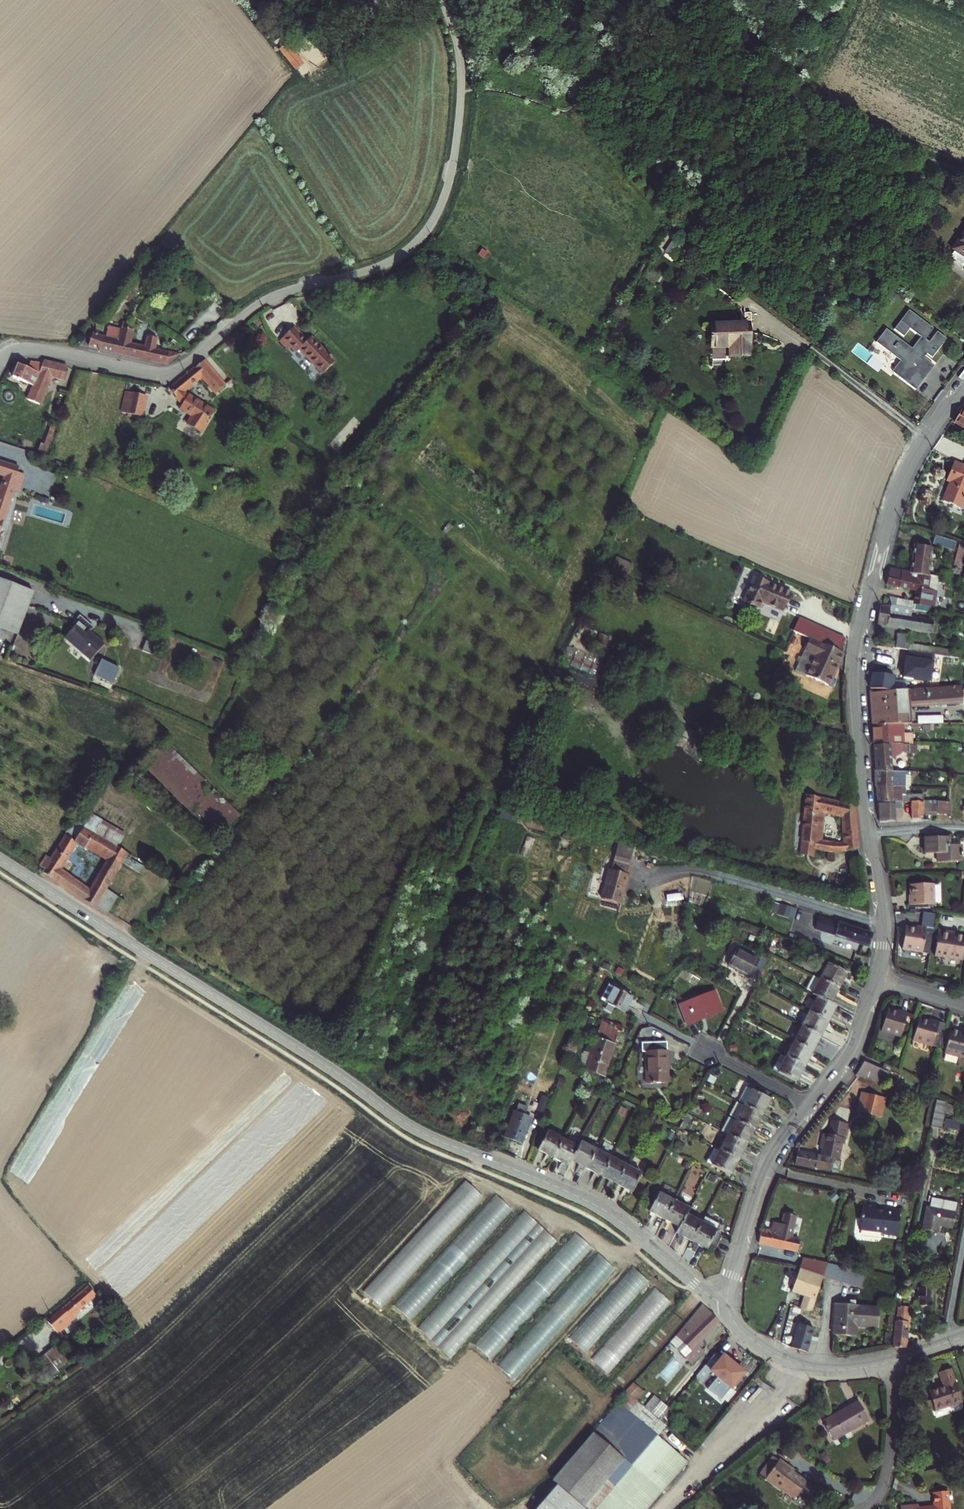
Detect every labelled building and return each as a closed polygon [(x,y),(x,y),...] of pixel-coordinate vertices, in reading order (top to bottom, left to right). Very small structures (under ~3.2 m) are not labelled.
[(949,249),(953,251),(947,259),(961,269),(963,265),(963,230),(949,249)] [(949,338),(934,328),(910,310),(892,332),(887,328),(877,342),(900,361),(893,373),(915,390),(936,362),(931,358),(949,338)] [(167,366),(177,356),(155,350),(158,331),(147,329),(146,335),(148,336),(147,341),(130,337),(133,325),(122,322),(120,330),(115,353),(167,366)] [(748,325),(703,326),(704,350),(728,350),(728,362),(749,361),(748,325)] [(88,346),(115,353),(120,330),(108,327),(106,337),(91,333),(88,346)] [(293,328),(279,341),(287,349),(290,346),(296,352),(299,349),(323,373),(336,361),(312,337),(310,339),(306,335),(303,338),(293,328)] [(183,375),(169,390),(186,401),(181,409),(196,419),(188,432),(200,439),(216,414),(180,389),(201,372),(223,400),(230,387),(203,360),(183,375)] [(20,363),(13,377),(35,388),(29,401),(41,406),(51,379),(64,382),(69,368),(43,363),(41,367),(31,362),(28,369),(20,363)] [(148,394),(129,391),(125,413),(144,416),(148,394)] [(963,428),(963,407),(955,423),(963,428)] [(56,441),(48,438),(45,448),(52,451),(56,441)] [(6,464),(0,462),(0,473),(3,474),(0,484),(0,528),(12,490),(19,493),(24,475),(17,473),(22,460),(10,455),(6,464)] [(955,464),(947,482),(952,484),(944,503),(962,511),(963,506),(963,468),(955,464)] [(934,555),(917,552),(912,575),(920,577),(929,579),(934,555)] [(917,591),(920,577),(912,575),(890,571),(887,585),(917,591)] [(782,589),(744,572),(733,597),(750,604),(753,597),(774,607),(782,589)] [(929,579),(920,577),(917,591),(912,611),(931,615),(935,595),(926,593),(929,579)] [(0,583),(0,631),(20,639),(35,596),(0,583)] [(912,611),(878,607),(875,625),(931,633),(932,621),(911,618),(912,611)] [(809,638),(838,652),(844,641),(797,618),(791,630),(809,638)] [(91,660),(106,642),(80,621),(66,639),(91,660)] [(904,637),(888,634),(887,643),(881,642),(880,648),(884,649),(902,652),(904,637)] [(794,670),(827,686),(842,655),(838,652),(809,638),(794,670)] [(951,651),(910,646),(909,653),(950,658),(951,651)] [(875,648),(867,687),(883,690),(888,665),(882,663),(884,649),(880,648),(875,648)] [(598,672),(601,661),(585,656),(582,666),(598,672)] [(121,668),(102,659),(94,675),(114,684),(121,668)] [(868,691),(870,722),(901,720),(909,719),(908,703),(963,700),(963,686),(883,690),(868,691)] [(870,722),(871,742),(903,740),(901,720),(870,722)] [(871,742),(873,762),(904,760),(903,740),(871,742)] [(168,748),(149,769),(220,835),(241,813),(227,800),(226,801),(168,748)] [(873,762),(874,782),(905,780),(904,760),(873,762)] [(874,782),(875,802),(907,800),(905,780),(874,782)] [(100,801),(91,795),(51,858),(45,854),(38,867),(44,871),(41,874),(105,914),(114,900),(101,891),(125,852),(114,846),(122,834),(91,815),(100,801)] [(819,850),(834,855),(857,851),(852,806),(805,798),(802,849),(801,860),(818,863),(819,850)] [(914,799),(914,816),(939,815),(938,798),(914,799)] [(939,800),(940,814),(953,813),(952,799),(939,800)] [(875,802),(877,822),(908,820),(907,800),(875,802)] [(943,841),(919,841),(919,857),(934,857),(934,865),(957,865),(957,848),(943,848),(943,841)] [(633,867),(614,861),(602,898),(622,904),(633,867)] [(929,887),(906,888),(906,898),(903,898),(904,909),(930,907),(929,887)] [(791,916),(794,906),(775,900),(772,910),(791,916)] [(868,935),(816,919),(812,931),(864,947),(868,935)] [(920,930),(900,927),(896,953),(916,956),(920,930)] [(962,935),(934,931),(929,957),(958,962),(962,935)] [(751,957),(727,945),(718,963),(742,975),(751,957)] [(814,978),(834,989),(842,973),(822,962),(814,978)] [(805,994),(825,1005),(834,989),(814,978),(805,994)] [(631,996),(612,986),(603,1002),(623,1012),(631,996)] [(712,991),(677,1004),(685,1025),(720,1012),(712,991)] [(805,1013),(825,1024),(832,1009),(825,1005),(813,999),(805,1013)] [(902,1015),(883,1009),(876,1034),(895,1039),(902,1015)] [(797,1028),(817,1038),(825,1024),(805,1013),(797,1028)] [(934,1023),(915,1018),(908,1043),(927,1048),(934,1023)] [(606,1029),(585,1027),(583,1050),(575,1050),(574,1065),(583,1066),(582,1069),(603,1070),(606,1029)] [(947,1027),(941,1055),(963,1061),(963,1055),(963,1031),(947,1027)] [(789,1043),(809,1053),(817,1038),(797,1028),(789,1043)] [(666,1041),(639,1041),(640,1050),(645,1050),(646,1083),(667,1082),(666,1041)] [(780,1057),(801,1068),(809,1053),(789,1043),(780,1057)] [(772,1072),(793,1082),(801,1068),(780,1057),(772,1072)] [(882,1072),(860,1061),(855,1071),(881,1084),(888,1070),(885,1068),(882,1072)] [(744,1086),(736,1101),(760,1113),(768,1098),(744,1086)] [(883,1103),(862,1090),(853,1104),(874,1117),(883,1103)] [(542,1094),(537,1109),(546,1112),(551,1097),(542,1094)] [(924,1128),(934,1130),(938,1110),(948,1112),(950,1105),(931,1095),(924,1128)] [(736,1101),(728,1116),(752,1128),(760,1113),(736,1101)] [(514,1110),(505,1134),(522,1140),(531,1115),(524,1112),(527,1105),(520,1102),(516,1111),(514,1110)] [(728,1116),(720,1131),(744,1143),(752,1128),(728,1116)] [(963,1130),(963,1120),(946,1117),(944,1126),(963,1130)] [(820,1131),(815,1153),(833,1156),(837,1135),(842,1136),(845,1122),(828,1118),(826,1132),(820,1131)] [(553,1154),(562,1137),(547,1128),(538,1146),(553,1154)] [(720,1131),(712,1146),(736,1158),(744,1143),(720,1131)] [(570,1158),(577,1145),(562,1137),(553,1154),(569,1162),(570,1158)] [(595,1148),(580,1140),(577,1145),(570,1158),(585,1166),(595,1148)] [(712,1146),(704,1161),(728,1173),(736,1158),(712,1146)] [(610,1156),(595,1148),(585,1166),(600,1174),(610,1156)] [(815,1153),(793,1148),(790,1167),(833,1176),(837,1157),(833,1156),(815,1153)] [(625,1164),(610,1156),(600,1174),(615,1182),(625,1164)] [(640,1172),(625,1164),(615,1182),(630,1190),(640,1172)] [(691,1166),(682,1191),(695,1195),(703,1170),(691,1166)] [(466,1178),(364,1290),(382,1306),(488,1191),(481,1184),(477,1189),(466,1178)] [(672,1199),(657,1191),(647,1209),(662,1218),(672,1199)] [(394,1302),(411,1318),(513,1208),(496,1192),(394,1302)] [(687,1208),(672,1199),(662,1218),(677,1226),(683,1214),(687,1208)] [(869,1202),(855,1200),(851,1225),(871,1228),(873,1231),(888,1233),(893,1207),(875,1204),(875,1207),(868,1207),(869,1202)] [(920,1209),(917,1231),(932,1234),(933,1227),(946,1229),(950,1204),(931,1201),(929,1211),(920,1209)] [(451,1355),(557,1238),(524,1209),(418,1326),(451,1355)] [(698,1222),(683,1214),(677,1226),(674,1231),(689,1240),(698,1222)] [(766,1235),(754,1233),(753,1245),(793,1250),(795,1239),(787,1238),(790,1216),(779,1215),(778,1225),(767,1224),(766,1235)] [(701,1216),(698,1222),(689,1240),(703,1248),(704,1245),(711,1249),(718,1237),(711,1233),(713,1231),(709,1229),(713,1222),(701,1216)] [(534,1311),(584,1254),(568,1240),(517,1296),(534,1311)] [(524,1369),(614,1266),(597,1251),(507,1354),(524,1369)] [(830,1262),(804,1258),(793,1293),(804,1298),(799,1309),(812,1314),(824,1278),(864,1288),(868,1272),(830,1262)] [(570,1335),(586,1350),(650,1279),(634,1265),(570,1335)] [(91,1283),(45,1319),(59,1335),(70,1327),(67,1323),(77,1316),(74,1312),(99,1292),(91,1283)] [(597,1350),(614,1365),(673,1301),(655,1285),(597,1350)] [(918,1289),(916,1311),(926,1312),(929,1286),(923,1285),(922,1289),(918,1289)] [(875,1309),(833,1307),(832,1336),(853,1337),(854,1321),(875,1322),(875,1309)] [(714,1321),(700,1308),(674,1336),(689,1351),(683,1358),(689,1364),(701,1351),(693,1343),(714,1321)] [(903,1311),(894,1310),(893,1324),(890,1324),(887,1347),(901,1349),(904,1323),(902,1322),(903,1311)] [(817,1321),(797,1314),(786,1347),(812,1356),(819,1334),(813,1332),(817,1321)] [(488,1329),(476,1343),(492,1358),(504,1344),(488,1329)] [(56,1347),(45,1355),(55,1368),(66,1361),(56,1347)] [(715,1354),(705,1366),(724,1382),(715,1392),(716,1396),(721,1400),(744,1374),(724,1356),(721,1359),(715,1354)] [(938,1368),(943,1381),(929,1386),(936,1405),(963,1395),(951,1363),(938,1368)] [(635,1381),(627,1389),(637,1398),(645,1390),(635,1381)] [(45,1385),(37,1391),(42,1398),(50,1392),(45,1385)] [(544,1499),(557,1508),(646,1508),(685,1464),(653,1438),(663,1427),(656,1422),(667,1410),(658,1403),(648,1415),(628,1399),(553,1483),(556,1486),(544,1499)] [(855,1400),(820,1420),(829,1438),(865,1418),(855,1400)] [(802,1469),(787,1458),(772,1480),(789,1491),(790,1489),(803,1498),(807,1492),(817,1498),(823,1488),(814,1482),(815,1482),(800,1472),(802,1469)] [(431,1487),(443,1480),(439,1473),(426,1480),(431,1487)] [(934,1489),(934,1503),(918,1503),(918,1500),(900,1500),(900,1508),(947,1508),(947,1503),(949,1503),(948,1489),(934,1489)]
